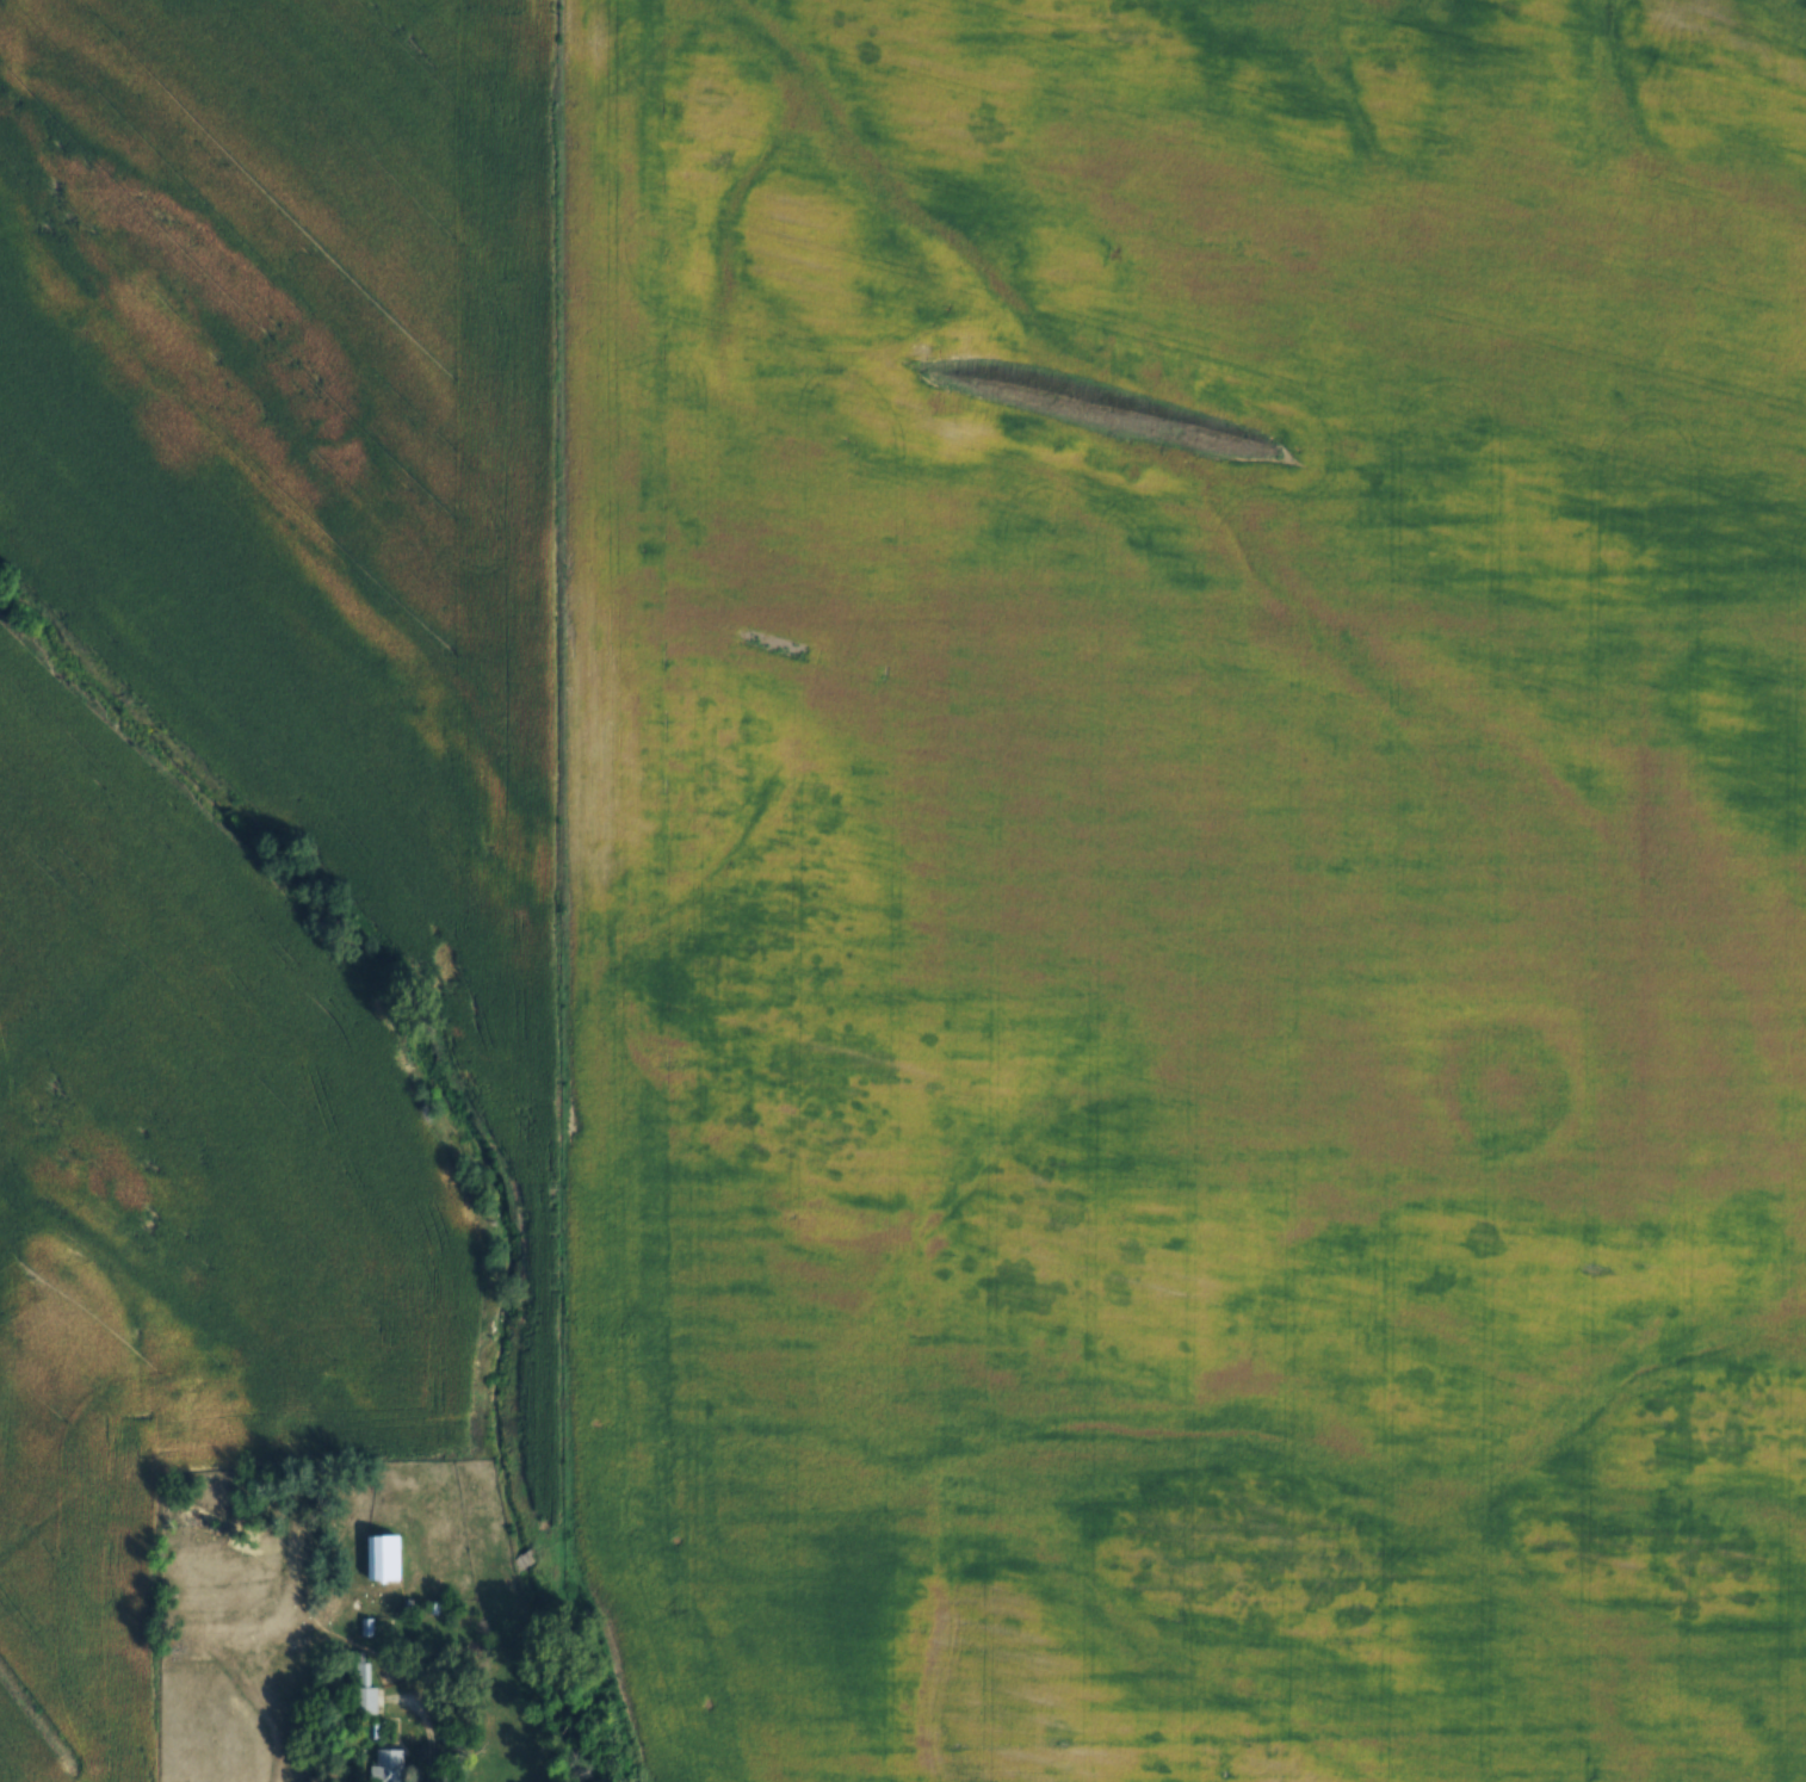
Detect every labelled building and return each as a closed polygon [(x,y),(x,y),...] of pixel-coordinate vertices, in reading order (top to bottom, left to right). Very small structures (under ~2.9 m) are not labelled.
[(366,1531),(366,1576),(398,1576),(398,1531),(366,1531)] [(518,1567),(532,1556),(524,1546),(511,1557),(518,1567)] [(366,1681),(366,1646),(351,1646),(351,1709),(375,1709),(375,1681),(366,1681)] [(373,1744),(373,1761),(367,1761),(367,1781),(401,1781),(401,1744),(373,1744)]
